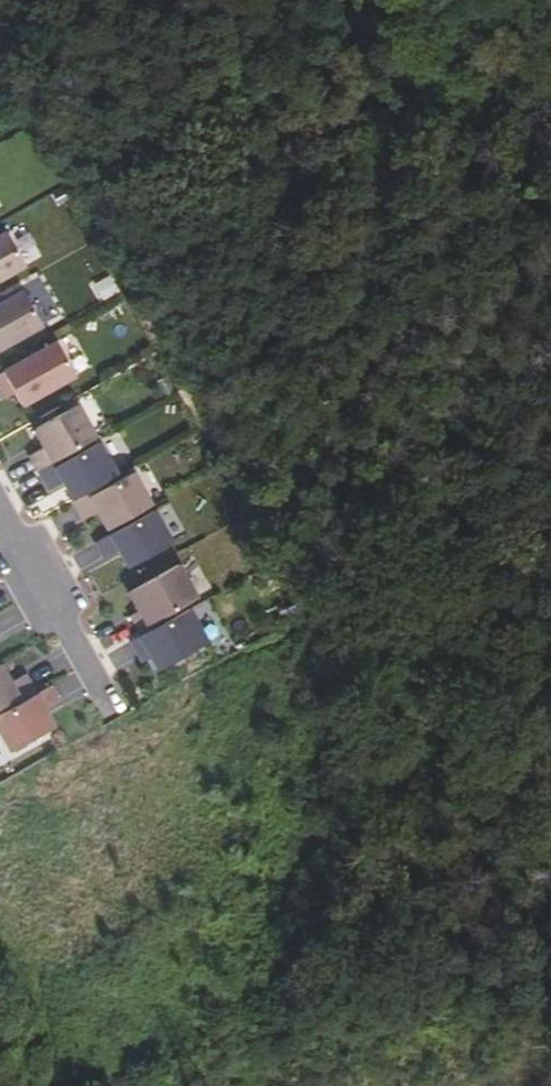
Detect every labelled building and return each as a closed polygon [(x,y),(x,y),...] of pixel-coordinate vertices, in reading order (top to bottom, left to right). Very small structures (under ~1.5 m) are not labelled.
[(0,247),(0,291),(31,274),(12,240),(0,247)] [(91,284),(100,301),(116,293),(108,276),(91,284)] [(29,300),(0,316),(0,360),(47,334),(29,300)] [(62,351),(1,385),(9,400),(17,396),(20,402),(27,414),(80,385),(62,351)] [(20,402),(17,396),(9,400),(13,406),(20,402)] [(77,408),(31,434),(42,452),(27,460),(35,475),(43,470),(69,456),(96,441),(77,408)] [(72,460),(37,480),(46,495),(61,486),(71,504),(105,486),(117,479),(98,446),(72,460)] [(72,460),(69,456),(43,470),(35,475),(37,480),(72,460)] [(107,490),(72,510),(80,525),(95,516),(105,535),(140,515),(151,509),(133,476),(107,490)] [(107,490),(105,486),(71,504),(69,505),(72,510),(107,490)] [(108,540),(94,547),(102,562),(117,554),(127,572),(172,547),(154,514),(143,520),(108,540)] [(105,535),(108,540),(143,520),(140,515),(105,535)] [(178,569),(127,597),(137,616),(128,621),(137,636),(171,617),(197,602),(178,569)] [(140,640),(130,646),(139,661),(148,656),(151,662),(158,674),(207,647),(188,613),(173,622),(140,640)] [(171,617),(137,636),(140,640),(173,622),(171,617)] [(148,656),(139,661),(142,667),(151,662),(148,656)] [(1,711),(34,693),(25,678),(10,686),(0,668),(0,711),(1,711)] [(52,684),(60,703),(83,694),(75,674),(52,684)] [(50,690),(36,697),(4,716),(0,718),(0,736),(11,755),(54,731),(43,713),(58,705),(50,690)] [(36,697),(34,693),(1,711),(4,716),(36,697)]
